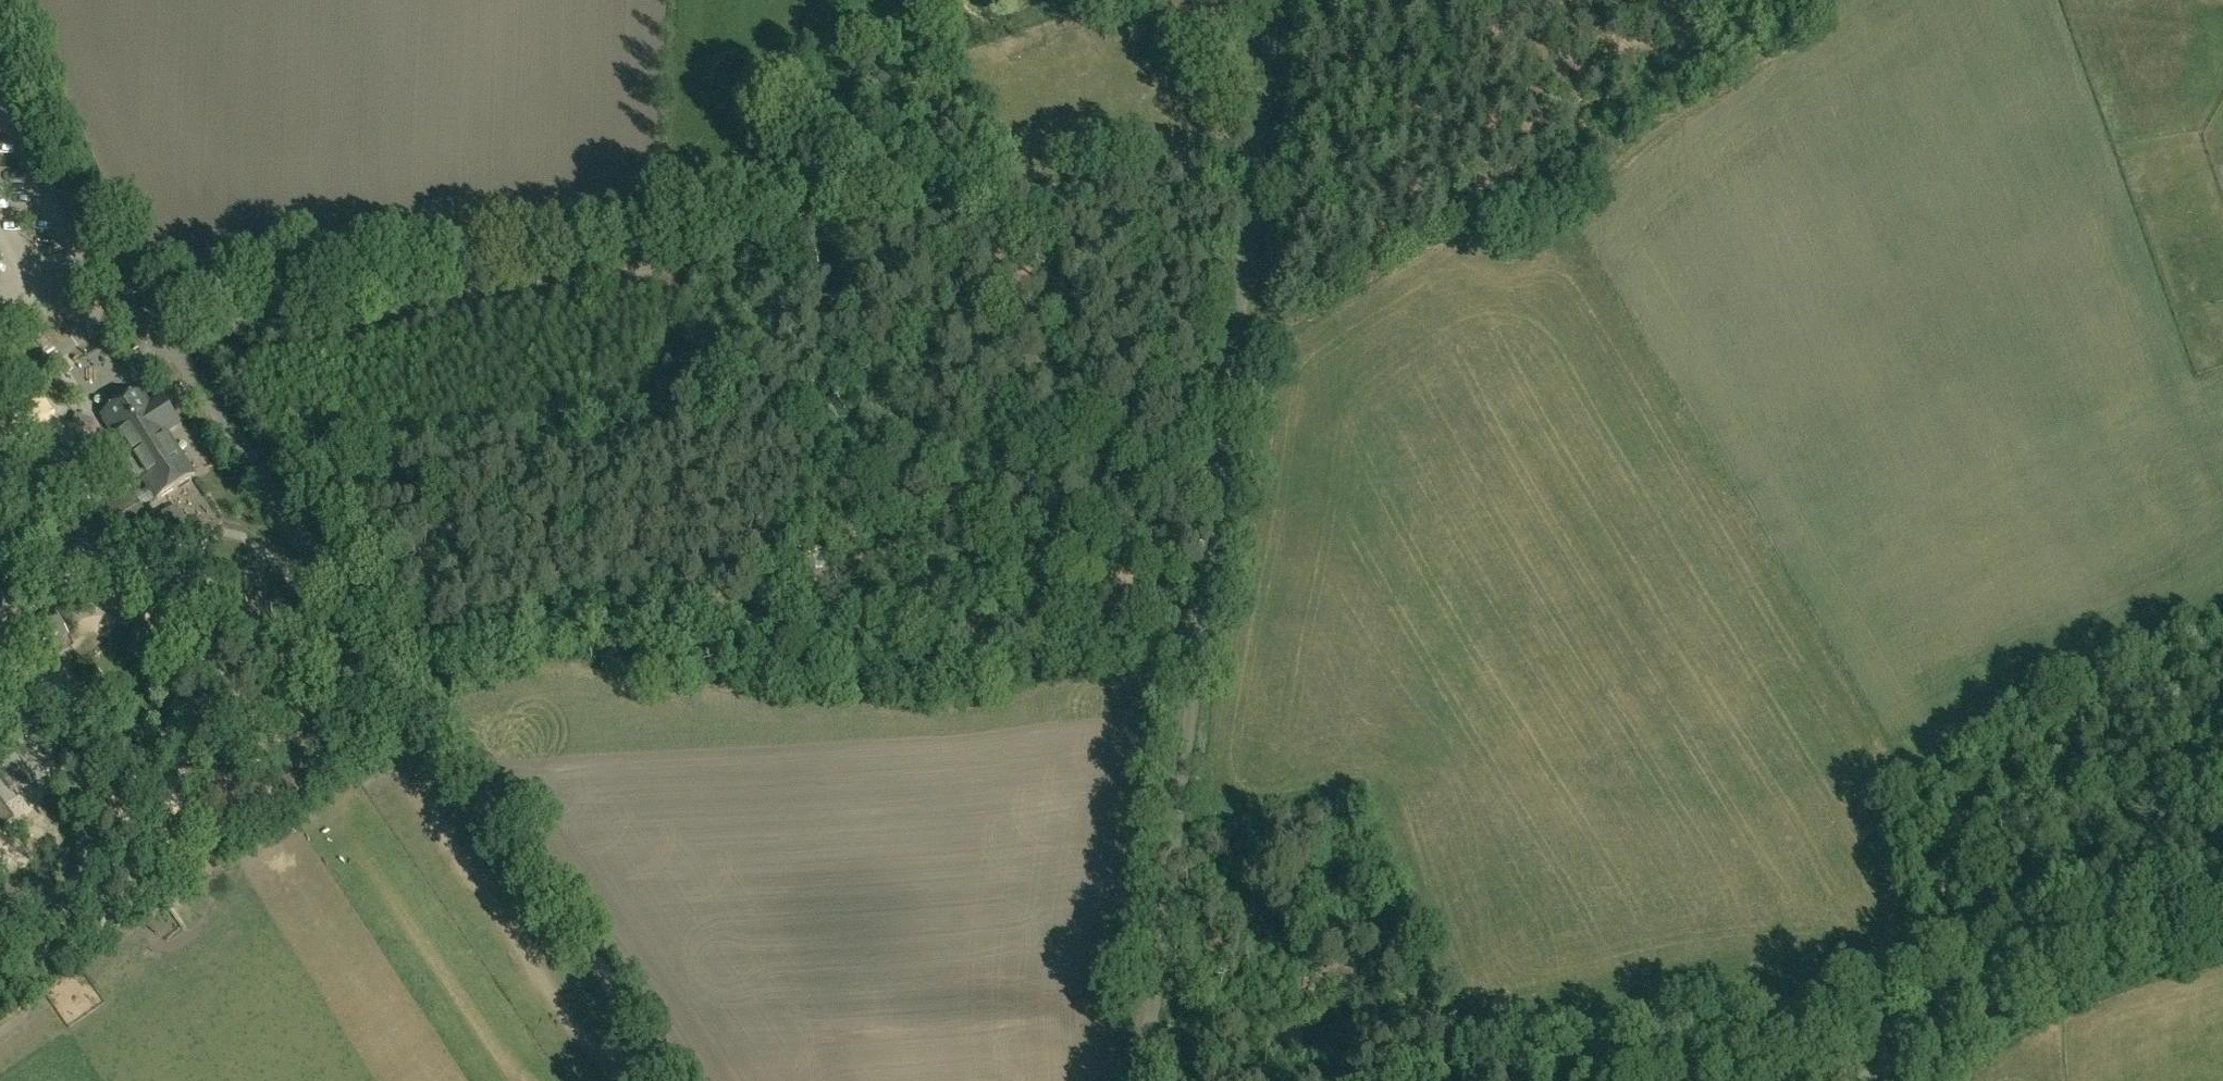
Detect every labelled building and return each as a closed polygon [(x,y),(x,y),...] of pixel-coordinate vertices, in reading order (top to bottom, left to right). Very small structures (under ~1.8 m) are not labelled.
[(105,414),(122,442),(125,440),(146,472),(143,474),(151,487),(158,498),(193,475),(165,431),(173,426),(158,401),(150,406),(140,392),(123,403),(105,414)] [(150,522),(131,492),(97,514),(118,546),(138,533),(151,524),(150,522)] [(151,524),(138,533),(157,561),(195,536),(175,505),(150,522),(151,524)] [(25,647),(31,656),(71,631),(55,605),(15,631),(20,640),(24,638),(28,645),(25,647)] [(207,652),(199,657),(210,673),(217,669),(207,652)]
